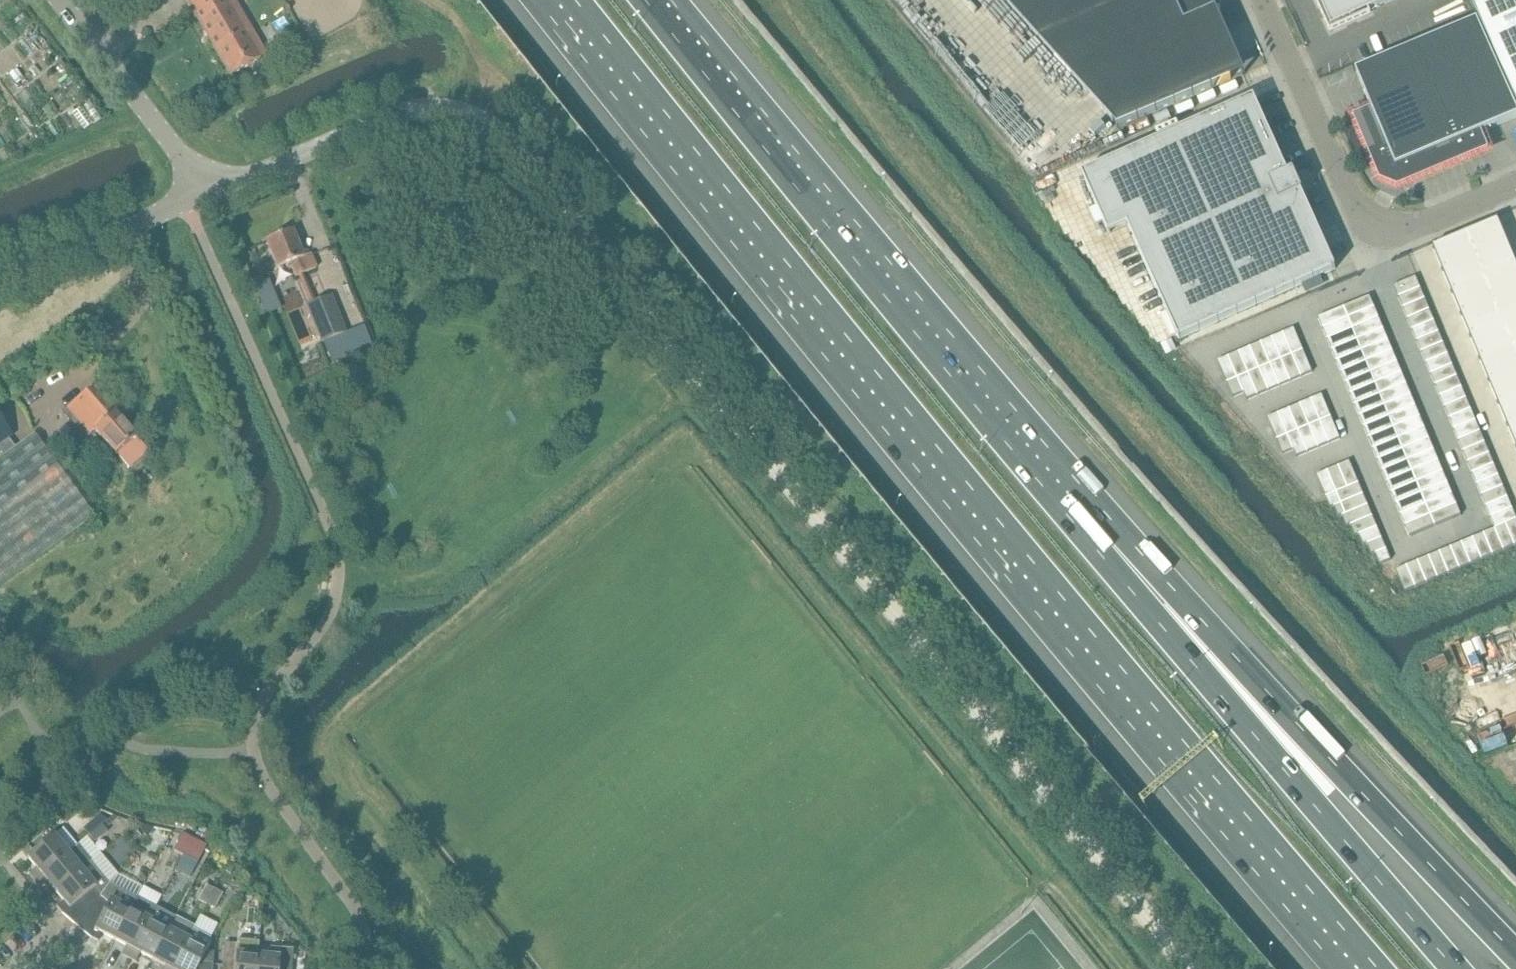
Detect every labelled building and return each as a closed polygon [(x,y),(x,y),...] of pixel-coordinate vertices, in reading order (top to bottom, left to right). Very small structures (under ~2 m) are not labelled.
[(232,77),(262,60),(248,37),(251,35),(231,0),(187,0),(232,77)] [(1040,40),(1130,0),(1004,0),(1040,40)] [(1221,10),(1217,0),(1130,0),(1040,40),(1118,126),(1231,79),(1206,21),(1205,21),(1203,17),(1221,10)] [(1330,33),(1371,15),(1369,11),(1394,0),(1315,0),(1330,33)] [(1515,102),(1515,0),(1482,0),(1472,4),(1515,102)] [(1477,21),(1356,71),(1372,110),(1354,117),(1377,174),(1380,181),(1398,189),(1405,185),(1489,150),(1481,132),(1515,117),(1515,108),(1477,21)] [(1261,120),(1264,119),(1263,117),(1260,118),(1252,101),(1255,100),(1254,98),(1083,175),(1109,234),(1128,225),(1179,339),(1336,269),(1335,267),(1332,268),(1325,251),(1328,250),(1327,248),(1324,249),(1316,232),(1319,231),(1318,229),(1315,230),(1308,213),(1310,212),(1310,210),(1307,211),(1299,194),(1303,192),(1294,172),(1286,175),(1278,158),(1281,157),(1280,155),(1277,156),(1269,139),(1272,138),(1271,136),(1269,137),(1261,120)] [(1431,247),(1515,451),(1515,265),(1497,219),(1431,247)] [(292,230),(267,241),(278,268),(290,263),(295,276),(316,268),(310,254),(303,257),(292,230)] [(264,274),(252,278),(260,300),(272,295),(264,274)] [(1416,276),(1394,285),(1398,296),(1420,287),(1416,276)] [(1420,287),(1398,296),(1403,307),(1425,298),(1420,287)] [(345,333),(330,296),(308,305),(323,342),(345,333)] [(1370,296),(1344,307),(1348,317),(1374,306),(1370,296)] [(1425,298),(1403,307),(1407,318),(1430,309),(1425,298)] [(1374,306),(1348,317),(1353,328),(1379,317),(1374,306)] [(1344,307),(1318,318),(1322,327),(1348,317),(1344,307)] [(1430,309),(1407,318),(1412,330),(1434,320),(1430,309)] [(1348,317),(1322,327),(1327,339),(1353,328),(1348,317)] [(1379,317),(1353,328),(1357,339),(1383,328),(1379,317)] [(1434,320),(1412,330),(1417,341),(1439,331),(1434,320)] [(1294,328),(1283,332),(1292,354),(1303,350),(1294,328)] [(1353,328),(1327,339),(1331,350),(1357,339),(1353,328)] [(1383,328),(1357,339),(1362,350),(1388,339),(1383,328)] [(1439,331),(1417,341),(1421,352),(1443,342),(1439,331)] [(1283,332),(1272,337),(1281,359),(1292,354),(1283,332)] [(1272,337),(1261,342),(1270,364),(1281,359),(1272,337)] [(1357,339),(1331,350),(1336,361),(1362,350),(1357,339)] [(1388,339),(1362,350),(1366,361),(1392,350),(1388,339)] [(1261,342),(1250,346),(1259,369),(1270,364),(1261,342)] [(1443,342),(1421,352),(1426,363),(1448,353),(1443,342)] [(1250,346),(1239,351),(1248,373),(1259,369),(1250,346)] [(1303,350),(1292,354),(1302,376),(1312,372),(1303,350)] [(1362,350),(1336,361),(1340,372),(1366,361),(1362,350)] [(1392,350),(1366,361),(1371,372),(1397,361),(1392,350)] [(1239,351),(1228,356),(1237,378),(1248,373),(1239,351)] [(1448,353),(1426,363),(1430,374),(1453,364),(1448,353)] [(1292,354),(1281,359),(1291,381),(1302,376),(1292,354)] [(1228,356),(1217,360),(1227,383),(1237,378),(1228,356)] [(1281,359),(1270,364),(1280,386),(1291,381),(1281,359)] [(1366,361),(1340,372),(1345,383),(1371,372),(1366,361)] [(1397,361),(1371,372),(1376,383),(1402,372),(1397,361)] [(1270,364),(1259,369),(1269,391),(1280,386),(1270,364)] [(1453,364),(1430,374),(1435,385),(1457,375),(1453,364)] [(1259,369),(1248,373),(1258,395),(1269,391),(1259,369)] [(1371,372),(1345,383),(1350,394),(1376,383),(1371,372)] [(1402,372),(1376,383),(1380,394),(1406,383),(1402,372)] [(1248,373),(1237,378),(1244,393),(1247,400),(1258,395),(1248,373)] [(1457,375),(1435,385),(1440,396),(1462,386),(1457,375)] [(1237,378),(1227,383),(1233,397),(1244,393),(1237,378)] [(1376,383),(1350,394),(1354,405),(1380,394),(1376,383)] [(1406,383),(1380,394),(1385,405),(1411,394),(1406,383)] [(1462,386),(1440,396),(1444,407),(1466,397),(1462,386)] [(80,398),(67,409),(90,435),(95,430),(116,454),(137,437),(93,387),(80,398)] [(1322,394),(1311,398),(1321,421),(1331,416),(1322,394)] [(1380,394),(1354,405),(1359,416),(1385,405),(1380,394)] [(1411,394),(1385,405),(1390,416),(1416,405),(1411,394)] [(1466,397),(1444,407),(1449,418),(1471,408),(1466,397)] [(1311,398),(1300,403),(1309,425),(1321,421),(1311,398)] [(1300,403),(1289,408),(1298,430),(1309,425),(1300,403)] [(1385,405),(1359,416),(1364,427),(1390,416),(1385,405)] [(1416,405),(1390,416),(1394,427),(1420,416),(1416,405)] [(1289,408),(1278,412),(1287,434),(1298,430),(1289,408)] [(1471,408),(1449,418),(1453,429),(1476,419),(1471,408)] [(1278,412),(1267,417),(1276,439),(1287,434),(1278,412)] [(1331,416),(1321,421),(1330,443),(1340,438),(1331,416)] [(1390,416),(1364,427),(1368,438),(1394,427),(1390,416)] [(1420,416),(1394,427),(1399,438),(1425,428),(1420,416)] [(1476,419),(1453,429),(1458,440),(1480,430),(1476,419)] [(11,436),(0,421),(0,444),(11,436)] [(1321,421),(1309,425),(1319,448),(1330,443),(1321,421)] [(1309,425),(1298,430),(1308,452),(1319,448),(1309,425)] [(1394,427),(1368,438),(1373,449),(1399,438),(1394,427)] [(1425,428),(1399,438),(1403,449),(1429,439),(1425,428)] [(1298,430),(1287,434),(1294,450),(1297,457),(1308,452),(1298,430)] [(1480,430),(1458,440),(1462,451),(1485,441),(1480,430)] [(34,434),(0,458),(0,586),(95,517),(34,434)] [(1287,434),(1276,439),(1283,454),(1294,450),(1287,434)] [(1399,438),(1373,449),(1377,460),(1403,449),(1399,438)] [(1429,439),(1403,449),(1408,461),(1434,450),(1429,439)] [(1485,441),(1462,451),(1467,462),(1489,452),(1485,441)] [(1403,449),(1377,460),(1382,471),(1408,461),(1403,449)] [(1434,450),(1408,461),(1413,472),(1439,461),(1434,450)] [(1489,452),(1467,462),(1472,473),(1494,463),(1489,452)] [(1349,460),(1338,465),(1348,488),(1359,483),(1349,460)] [(1408,461),(1382,471),(1387,482),(1413,472),(1408,461)] [(1439,461),(1413,472),(1417,483),(1443,472),(1439,461)] [(1494,463),(1472,473),(1476,484),(1498,475),(1494,463)] [(1338,465),(1327,470),(1337,492),(1348,488),(1338,465)] [(1327,470),(1316,475),(1330,508),(1334,506),(1341,503),(1337,492),(1327,470)] [(1413,472),(1387,482),(1391,494),(1417,483),(1413,472)] [(1443,472),(1417,483),(1422,494),(1448,483),(1443,472)] [(1498,475),(1476,484),(1481,495),(1503,486),(1498,475)] [(1348,488),(1337,492),(1341,503),(1363,494),(1359,483),(1348,488)] [(1417,483),(1391,494),(1396,505),(1422,494),(1417,483)] [(1448,483),(1422,494),(1427,505),(1452,494),(1448,483)] [(1503,486),(1481,495),(1485,506),(1508,497),(1503,486)] [(1341,503),(1334,506),(1338,517),(1342,516),(1368,505),(1363,494),(1341,503)] [(1422,494),(1396,505),(1401,516),(1427,505),(1422,494)] [(1452,494),(1427,505),(1431,516),(1457,505),(1452,494)] [(1508,497),(1485,506),(1490,517),(1512,508),(1508,497)] [(1368,505),(1342,516),(1347,527),(1350,525),(1373,516),(1368,505)] [(1427,505),(1401,516),(1405,527),(1431,516),(1427,505)] [(1457,505),(1431,516),(1435,526),(1461,515),(1457,505)] [(1490,517),(1495,528),(1506,523),(1515,546),(1515,545),(1515,517),(1512,508),(1490,517)] [(1373,516),(1350,525),(1355,536),(1359,535),(1377,527),(1373,516)] [(1431,516),(1405,527),(1409,537),(1435,526),(1431,516)] [(1495,528),(1484,532),(1493,555),(1515,546),(1506,523),(1495,528)] [(1377,527),(1359,535),(1363,546),(1367,544),(1382,538),(1377,527)] [(1484,532),(1473,537),(1482,559),(1493,555),(1484,532)] [(1473,537),(1462,542),(1471,564),(1482,559),(1473,537)] [(1382,538),(1367,544),(1372,555),(1375,553),(1386,549),(1382,538)] [(1462,542),(1451,546),(1460,569),(1471,564),(1462,542)] [(1451,546),(1440,551),(1449,573),(1460,569),(1451,546)] [(1386,549),(1375,553),(1380,564),(1391,560),(1386,549)] [(1440,551),(1429,555),(1438,578),(1449,573),(1440,551)] [(1429,555),(1418,560),(1427,582),(1438,578),(1429,555)] [(1418,560),(1407,565),(1416,587),(1427,582),(1418,560)] [(1407,565),(1396,569),(1405,592),(1416,587),(1407,565)] [(101,815),(97,818),(96,818),(83,828),(89,835),(102,824),(106,821),(101,815)] [(102,824),(89,835),(94,842),(108,831),(102,824)] [(144,825),(141,829),(144,834),(147,836),(154,827),(144,825)] [(37,849),(28,857),(37,868),(30,874),(35,880),(77,845),(63,827),(43,844),(37,849)] [(184,856),(193,839),(182,833),(173,850),(184,856)] [(184,856),(197,863),(205,849),(206,845),(193,839),(184,856)] [(57,892),(91,862),(92,861),(77,845),(35,880),(40,886),(47,880),(57,892)] [(57,907),(63,914),(76,925),(100,896),(110,884),(91,862),(57,892),(64,901),(57,907)] [(230,862),(225,870),(231,874),(237,866),(230,862)] [(208,901),(216,886),(208,882),(200,897),(208,901)] [(100,896),(76,925),(90,937),(98,941),(102,933),(115,940),(137,897),(110,884),(100,896)] [(216,886),(208,901),(215,905),(224,890),(216,886)] [(129,957),(157,906),(138,896),(137,897),(115,940),(127,946),(122,954),(129,957)] [(153,959),(165,966),(164,968),(172,968),(193,929),(195,926),(176,916),(169,929),(153,959)] [(150,919),(129,957),(136,961),(140,953),(153,959),(169,929),(150,919)] [(172,968),(213,968),(213,963),(201,962),(212,942),(211,938),(193,929),(172,968)] [(258,955),(259,941),(237,939),(237,944),(225,943),(222,968),(257,968),(258,955)] [(293,950),(270,948),(270,956),(258,955),(257,968),(291,968),(293,950)]
